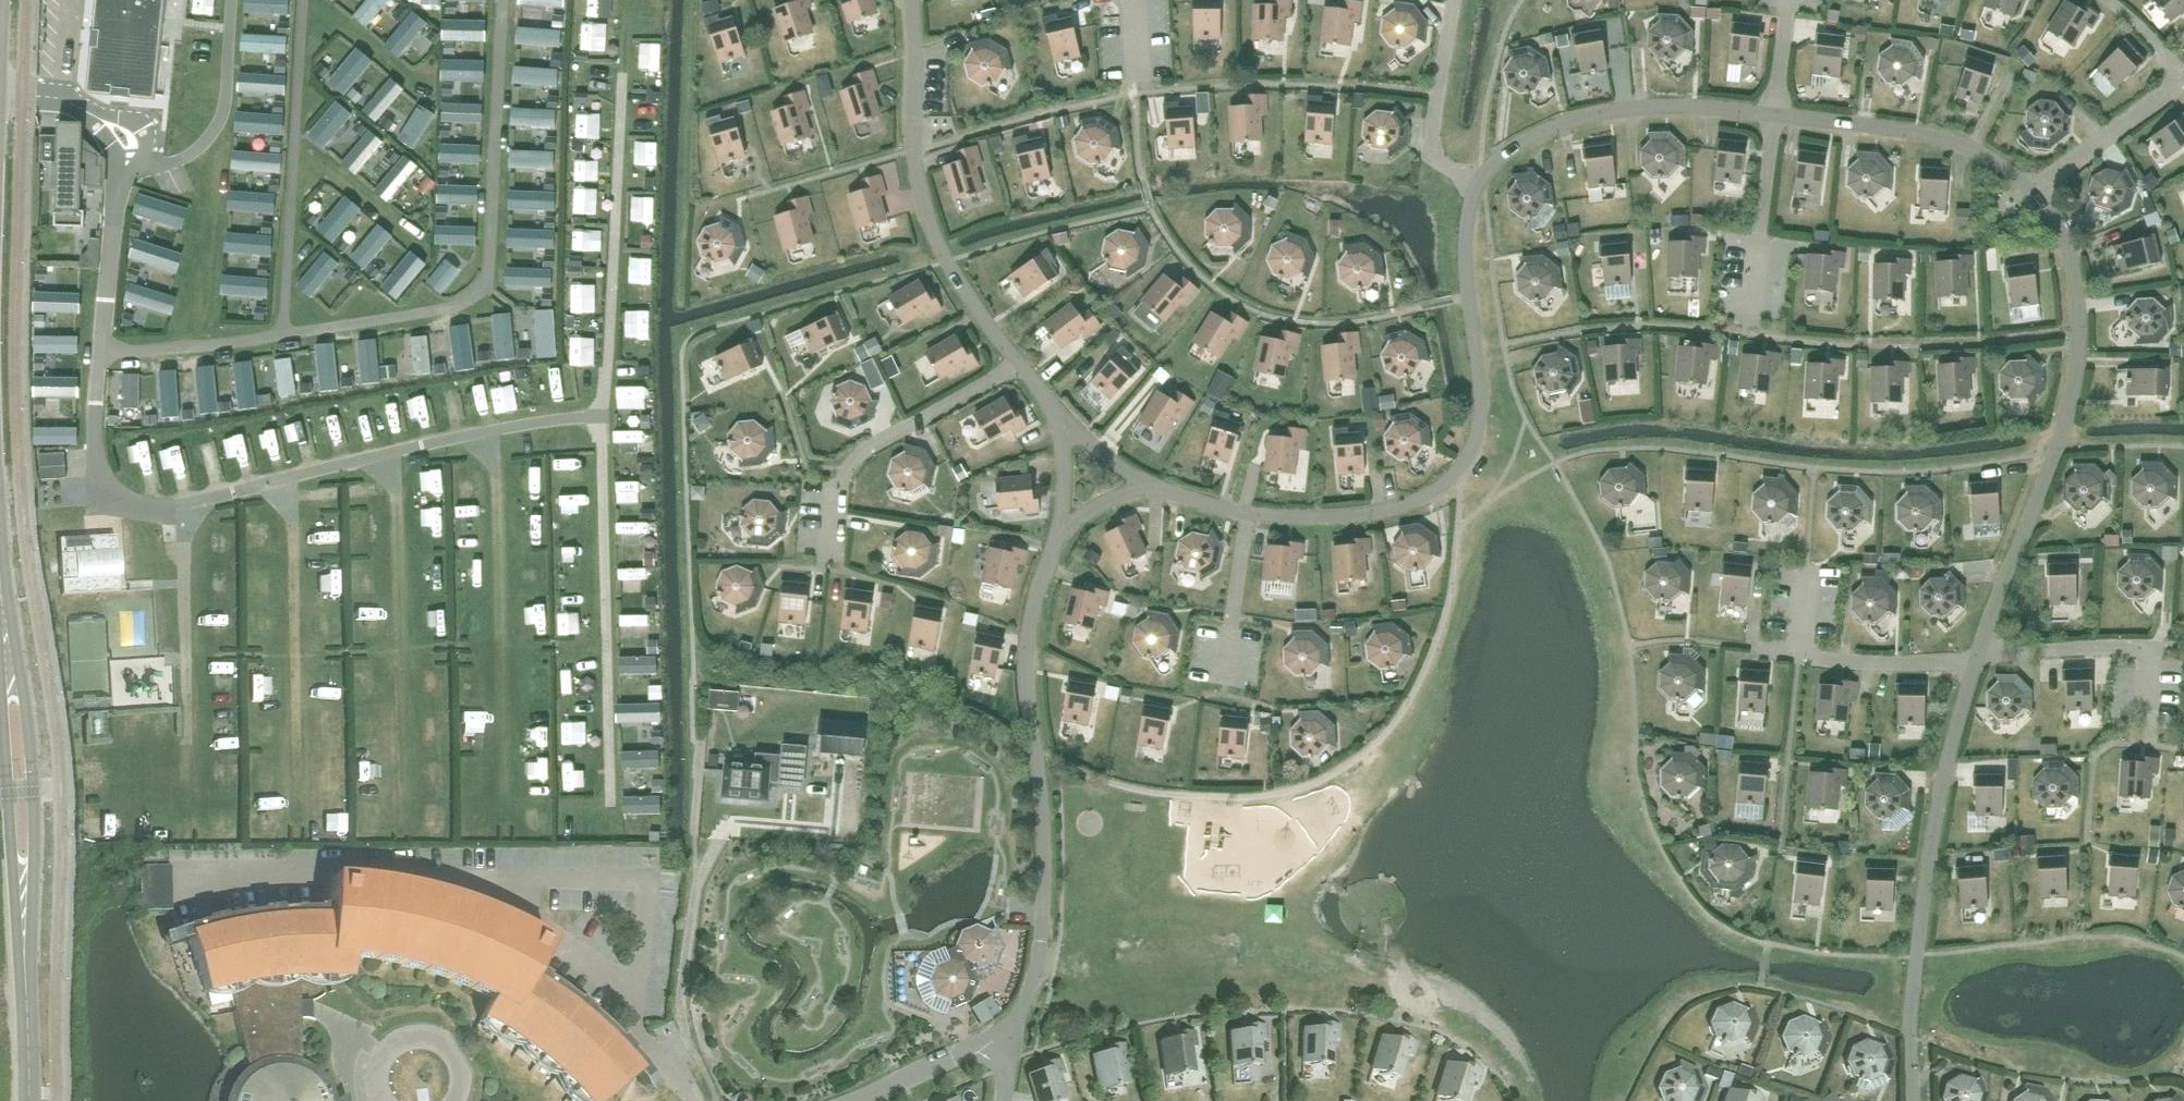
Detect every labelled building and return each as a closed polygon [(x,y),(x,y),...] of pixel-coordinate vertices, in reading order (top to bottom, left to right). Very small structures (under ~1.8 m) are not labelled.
[(94,32),(103,33),(98,87),(121,89),(144,92),(149,46),(158,47),(161,11),(163,0),(98,0),(94,32)] [(245,13),(288,14),(288,0),(245,0),(245,13)] [(353,16),(366,26),(387,0),(366,0),(353,16)] [(520,6),(560,10),(561,0),(521,0),(520,6)] [(811,7),(809,0),(796,0),(797,3),(774,10),(785,42),(794,39),(794,41),(800,39),(800,37),(812,33),(804,10),(811,7)] [(850,23),(858,20),(859,21),(865,19),(864,18),(876,14),(872,0),(842,0),(850,23)] [(1191,10),(1194,10),(1194,39),(1204,39),(1204,40),(1207,40),(1207,39),(1220,39),(1220,0),(1191,0),(1191,10)] [(1291,0),(1279,0),(1278,7),(1255,6),(1253,40),(1262,40),(1262,42),(1269,42),(1269,41),(1282,41),(1283,16),(1290,17),(1291,0)] [(1984,7),(1992,10),(1992,11),(1998,13),(1999,12),(2011,16),(2017,0),(1986,0),(1984,7)] [(2155,2),(2154,3),(2161,12),(2162,11),(2170,21),(2183,10),(2183,0),(2153,0),(2155,2)] [(1359,22),(1362,3),(1350,1),(1348,12),(1325,9),(1321,42),(1330,43),(1329,45),(1336,46),(1336,44),(1349,46),(1352,21),(1359,22)] [(1427,23),(1415,5),(1393,2),(1393,3),(1395,11),(1384,20),(1382,34),(1390,46),(1395,47),(1395,49),(1399,50),(1400,47),(1404,48),(1416,39),(1423,43),(1423,44),(1424,44),(1427,23)] [(2085,15),(2079,11),(2066,2),(2048,31),(2055,36),(2055,37),(2060,40),(2061,39),(2072,46),(2085,25),(2091,29),(2099,17),(2089,10),(2085,15)] [(995,9),(982,12),(984,21),(997,18),(995,9)] [(412,11),(384,44),(399,55),(426,22),(412,11)] [(1693,31),(1679,15),(1657,14),(1657,15),(1658,16),(1660,23),(1649,33),(1649,47),(1659,58),(1664,58),(1664,61),(1668,61),(1668,58),(1673,59),(1684,49),(1691,52),(1691,53),(1692,53),(1693,31)] [(1071,17),(1058,20),(1057,15),(1042,19),(1046,35),(1048,35),(1054,63),(1064,60),(1064,62),(1068,61),(1068,60),(1080,57),(1071,17)] [(732,17),(720,21),(718,16),(703,20),(709,36),(711,36),(719,63),(729,60),(729,62),(733,61),(733,59),(745,55),(732,17)] [(444,19),(444,40),(483,41),(484,20),(444,19)] [(1755,67),(1760,26),(1731,23),(1730,34),(1732,35),(1729,63),(1738,65),(1738,66),(1741,66),(1742,66),(1742,65),(1755,67)] [(557,46),(558,29),(518,27),(517,43),(557,46)] [(286,51),(288,32),(241,28),(240,47),(286,51)] [(1607,70),(1607,66),(1600,30),(1572,35),(1574,47),(1576,46),(1581,75),(1591,73),(1591,74),(1595,74),(1595,72),(1607,70)] [(1839,78),(1844,37),(1815,34),(1814,45),(1816,46),(1813,74),(1822,75),(1822,77),(1826,77),(1826,76),(1839,78)] [(1013,71),(1007,50),(989,39),(968,44),(968,46),(969,46),(973,52),(966,64),(970,78),(982,86),(987,85),(988,87),(992,86),(991,84),(996,82),(1003,70),(1011,71),(1011,72),(1013,71)] [(1924,61),(1912,43),(1891,39),(1890,40),(1891,40),(1892,48),(1881,57),(1878,71),(1887,83),(1892,84),(1891,86),(1896,87),(1896,84),(1901,85),(1912,77),(1919,81),(1920,82),(1924,61)] [(2116,88),(2145,60),(2125,39),(2116,47),(2118,49),(2097,69),(2104,77),(2103,78),(2106,80),(2107,79),(2116,88)] [(357,47),(328,80),(343,93),(372,60),(357,47)] [(1551,80),(1547,59),(1529,47),(1507,51),(1508,53),(1513,60),(1505,72),(1508,86),(1520,94),(1525,93),(1526,95),(1530,94),(1530,92),(1534,90),(1542,78),(1550,80),(1551,80)] [(484,77),(485,58),(441,57),(440,75),(484,77)] [(1981,104),(1994,66),(1966,57),(1963,68),(1965,68),(1955,96),(1965,99),(1964,100),(1968,102),(1969,100),(1981,104)] [(514,65),(513,82),(555,86),(557,69),(514,65)] [(878,90),(877,85),(872,71),(860,75),(864,85),(842,93),(852,125),(861,122),(861,123),(867,121),(867,120),(879,116),(871,92),(878,90)] [(240,72),(238,91),(284,95),(286,76),(240,72)] [(388,79),(362,109),(375,120),(401,89),(388,79)] [(803,113),(810,111),(804,92),(792,95),(795,106),(773,113),(783,145),(791,142),(792,144),(798,142),(798,141),(810,137),(803,113)] [(1259,115),(1266,115),(1265,95),(1253,96),(1254,107),(1230,108),(1232,142),(1241,141),(1241,143),(1248,143),(1248,141),(1261,141),(1260,129),(1259,115)] [(1322,103),(1322,98),(1307,96),(1305,113),(1308,113),(1305,142),(1315,143),(1315,144),(1319,145),(1319,143),(1332,144),(1335,104),(1322,103)] [(442,101),(441,121),(479,122),(480,103),(442,101)] [(335,102),(308,135),(323,147),(350,115),(335,102)] [(2062,115),(2054,104),(2040,102),(2028,111),(2026,125),(2029,129),(2027,131),(2030,134),(2032,133),(2035,136),(2049,138),(2051,146),(2050,147),(2051,148),(2069,135),(2071,117),(2062,115)] [(1192,107),(1179,108),(1178,103),(1163,104),(1164,120),(1167,120),(1169,149),(1179,149),(1179,150),(1183,150),(1183,148),(1195,147),(1192,107)] [(418,105),(397,138),(413,149),(434,115),(418,105)] [(1406,146),(1409,124),(1396,107),(1395,108),(1391,115),(1376,114),(1365,123),(1364,137),(1367,141),(1365,143),(1367,146),(1369,144),(1372,148),(1387,150),(1389,157),(1388,158),(1389,159),(1406,146)] [(554,127),(555,109),(511,108),(510,126),(554,127)] [(280,135),(282,115),(236,111),(234,131),(280,135)] [(2183,147),(2183,114),(2183,113),(2174,119),(2175,121),(2151,138),(2157,146),(2155,147),(2158,150),(2159,149),(2166,160),(2183,147)] [(734,117),(721,121),(719,116),(705,120),(710,136),(712,136),(720,163),(729,161),(730,162),(733,161),(733,160),(745,156),(734,117)] [(1122,151),(1118,130),(1100,118),(1079,122),(1079,123),(1080,123),(1084,130),(1076,142),(1078,156),(1091,164),(1096,163),(1096,166),(1100,165),(1100,162),(1104,161),(1112,149),(1120,151),(1120,152),(1122,151)] [(40,136),(39,162),(56,162),(55,191),(54,226),(54,227),(84,228),(84,227),(84,201),(80,201),(81,187),(103,188),(104,188),(104,165),(99,165),(99,155),(82,148),(82,137),(83,133),(83,126),(83,125),(82,125),(77,125),(57,124),(57,136),(40,136)] [(369,129),(342,162),(355,173),(383,141),(369,129)] [(1686,169),(1685,147),(1669,132),(1648,133),(1648,135),(1648,134),(1651,142),(1642,153),(1642,167),(1653,177),(1658,177),(1658,179),(1663,179),(1662,176),(1667,176),(1677,166),(1684,168),(1684,169),(1686,169)] [(1041,138),(1028,141),(1027,136),(1012,140),(1016,156),(1018,155),(1024,184),(1034,181),(1034,183),(1038,182),(1038,181),(1050,178),(1041,138)] [(1741,183),(1745,143),(1717,140),(1715,151),(1718,151),(1714,180),(1724,181),(1724,183),(1728,183),(1728,182),(1741,183)] [(482,161),(482,143),(438,142),(438,160),(482,161)] [(1603,187),(1615,185),(1610,145),(1582,149),(1583,160),(1586,160),(1589,189),(1599,187),(1599,189),(1603,188),(1603,187)] [(975,168),(982,165),(976,147),(964,150),(967,161),(945,168),(955,200),(963,197),(964,199),(970,197),(970,195),(982,192),(975,168)] [(234,151),(232,169),(280,173),(282,155),(234,151)] [(510,151),(510,168),(552,169),(553,152),(510,151)] [(1820,195),(1826,155),(1797,151),(1795,162),(1798,162),(1793,191),(1803,193),(1803,194),(1807,195),(1807,193),(1820,195)] [(1892,170),(1878,154),(1856,152),(1856,154),(1857,154),(1859,162),(1849,171),(1848,186),(1858,197),(1863,197),(1863,199),(1867,200),(1868,197),(1872,197),(1883,187),(1890,191),(1891,191),(1892,170)] [(403,157),(375,190),(386,200),(414,166),(403,157)] [(1946,210),(1948,170),(1919,168),(1918,179),(1920,180),(1919,209),(1929,209),(1929,211),(1933,211),(1933,209),(1946,210)] [(2130,208),(2136,187),(2126,168),(2124,169),(2125,170),(2119,176),(2106,172),(2093,179),(2089,193),(2091,197),(2089,199),(2091,203),(2094,201),(2096,205),(2110,209),(2111,217),(2110,217),(2111,219),(2130,208)] [(1554,207),(1551,185),(1533,172),(1512,175),(1512,177),(1513,177),(1517,184),(1508,195),(1510,210),(1522,218),(1527,218),(1527,220),(1531,219),(1531,217),(1536,216),(1544,204),(1552,206),(1552,207),(1554,207)] [(878,197),(886,195),(880,176),(868,179),(871,190),(849,196),(858,229),(866,226),(867,228),(873,226),(873,224),(885,221),(878,197)] [(437,182),(436,203),(475,205),(476,183),(437,182)] [(273,210),(274,190),(228,186),(227,206),(273,210)] [(553,210),(554,192),(510,190),(509,209),(553,210)] [(139,196),(133,214),(180,229),(186,211),(139,196)] [(344,196),(316,228),(331,241),(359,209),(344,196)] [(806,218),(813,216),(808,197),(796,200),(799,211),(776,217),(785,250),(794,247),(794,249),(801,247),(800,246),(813,242),(806,218)] [(1250,240),(1251,219),(1235,203),(1234,204),(1235,204),(1231,212),(1217,212),(1207,222),(1207,237),(1210,240),(1209,242),(1211,245),(1213,243),(1217,247),(1231,247),(1234,254),(1235,255),(1250,240)] [(746,248),(740,227),(721,216),(720,218),(721,218),(720,226),(706,230),(699,243),(703,257),(707,259),(706,261),(710,263),(711,261),(716,263),(729,259),(734,265),(734,266),(735,267),(746,248)] [(1692,217),(1691,226),(1704,227),(1705,219),(1692,217)] [(1340,219),(1330,218),(1329,233),(1340,233),(1340,219)] [(1576,223),(1567,224),(1569,237),(1577,236),(1576,223)] [(378,224),(350,258),(363,269),(391,235),(378,224)] [(478,243),(479,225),(435,224),(434,242),(478,243)] [(1565,225),(1557,226),(1558,239),(1567,238),(1565,225)] [(1145,267),(1150,246),(1139,228),(1137,228),(1138,229),(1133,235),(1119,232),(1107,240),(1103,254),(1106,258),(1104,260),(1106,264),(1109,262),(1111,266),(1125,269),(1127,277),(1126,277),(1127,278),(1145,267)] [(508,229),(507,246),(552,248),(553,231),(508,229)] [(1815,231),(1815,240),(1828,241),(1828,233),(1815,231)] [(227,232),(225,253),(268,255),(270,235),(227,232)] [(1315,259),(1307,239),(1286,232),(1286,233),(1286,241),(1273,247),(1268,261),(1275,274),(1279,276),(1278,278),(1282,280),(1283,277),(1288,279),(1301,273),(1307,278),(1306,279),(1308,279),(1315,259)] [(79,254),(78,265),(98,266),(100,235),(88,234),(87,247),(79,254)] [(2121,272),(2161,263),(2154,235),(2143,237),(2143,240),(2115,246),(2118,256),(2116,256),(2117,260),(2118,260),(2121,272)] [(1705,253),(1705,238),(1692,238),(1692,244),(1669,243),(1668,277),(1677,277),(1677,278),(1684,279),(1684,277),(1696,277),(1697,252),(1705,253)] [(135,240),(129,258),(175,273),(181,255),(135,240)] [(1568,242),(1560,243),(1561,255),(1569,254),(1568,242)] [(1385,278),(1381,256),(1364,243),(1343,246),(1343,248),(1347,255),(1339,266),(1341,280),(1353,289),(1358,288),(1358,291),(1362,290),(1362,288),(1367,287),(1375,275),(1383,277),(1383,278),(1385,278)] [(1619,285),(1631,283),(1627,243),(1598,246),(1600,257),(1602,257),(1605,286),(1615,285),(1615,287),(1619,286),(1619,285)] [(1051,264),(1055,262),(1047,249),(1033,258),(1034,260),(1010,276),(1016,284),(1015,285),(1017,288),(1018,288),(1025,298),(1059,276),(1051,264)] [(324,250),(296,284),(311,297),(339,263),(324,250)] [(411,250),(380,286),(395,299),(426,263),(411,250)] [(1843,268),(1845,254),(1833,252),(1832,258),(1809,256),(1805,289),(1814,290),(1814,292),(1821,292),(1821,291),(1833,292),(1836,267),(1843,268)] [(1562,290),(1560,269),(1543,255),(1521,258),(1521,259),(1522,259),(1526,266),(1517,278),(1519,292),(1530,301),(1535,300),(1535,303),(1540,302),(1539,300),(1544,299),(1553,288),(1561,290),(1562,290)] [(1965,271),(1973,270),(1972,256),(1959,256),(1960,262),(1936,263),(1938,297),(1947,296),(1947,298),(1954,298),(1954,296),(1966,296),(1965,271)] [(445,259),(427,282),(441,293),(459,270),(445,259)] [(1910,274),(1910,260),(1898,260),(1898,266),(1875,265),(1874,299),(1883,299),(1883,301),(1890,301),(1890,299),(1902,299),(1903,274),(1910,274)] [(2025,305),(2038,303),(2032,263),(2003,268),(2005,279),(2007,279),(2012,307),(2022,306),(2022,307),(2026,307),(2025,305)] [(549,287),(550,268),(506,267),(505,285),(549,287)] [(266,296),(268,276),(222,273),(220,292),(266,296)] [(1143,303),(1134,314),(1154,330),(1163,319),(1164,320),(1180,301),(1186,306),(1199,291),(1189,283),(1182,291),(1181,290),(1164,276),(1143,302),(1143,303)] [(931,302),(927,295),(919,282),(890,299),(894,307),(893,307),(896,313),(898,312),(904,323),(926,311),(929,317),(942,310),(936,299),(931,302)] [(131,285),(126,302),(169,315),(174,298),(131,285)] [(78,293),(35,291),(34,310),(77,312),(78,293)] [(2163,325),(2162,310),(2152,301),(2137,302),(2127,313),(2128,318),(2125,318),(2125,322),(2128,322),(2128,327),(2139,336),(2136,344),(2136,345),(2157,344),(2169,331),(2163,325)] [(1085,324),(1080,317),(1071,305),(1044,326),(1049,333),(1048,334),(1052,339),(1053,338),(1061,348),(1081,333),(1085,339),(1101,327),(1093,317),(1085,324)] [(535,310),(537,357),(556,356),(554,309),(535,310)] [(812,354),(849,338),(837,311),(827,316),(828,318),(791,334),(792,335),(802,331),(805,339),(804,340),(806,343),(807,343),(812,354)] [(492,314),(497,360),(514,359),(509,313),(492,314)] [(1232,326),(1225,322),(1212,314),(1194,343),(1202,347),(1201,349),(1207,352),(1208,351),(1219,358),(1232,336),(1238,340),(1248,323),(1238,317),(1232,326)] [(451,318),(454,365),(473,364),(470,317),(451,318)] [(1429,362),(1424,341),(1405,331),(1384,336),(1384,338),(1385,338),(1390,344),(1383,357),(1387,371),(1400,378),(1404,376),(1405,379),(1409,378),(1408,375),(1413,374),(1420,361),(1428,362),(1428,363),(1429,362)] [(1296,355),(1300,335),(1288,333),(1285,343),(1263,338),(1255,371),(1264,373),(1264,374),(1270,376),(1271,375),(1283,377),(1288,353),(1296,355)] [(1352,353),(1360,352),(1358,333),(1345,334),(1346,345),(1323,347),(1326,381),(1335,380),(1335,381),(1342,381),(1342,379),(1355,378),(1352,353)] [(411,336),(414,375),(430,374),(427,335),(411,336)] [(34,353),(76,353),(76,336),(34,336),(34,353)] [(967,357),(963,350),(955,337),(926,354),(931,362),(929,363),(933,368),(934,368),(940,379),(962,366),(966,372),(978,365),(972,354),(967,357)] [(356,340),(361,384),(379,382),(374,338),(356,340)] [(726,382),(763,366),(751,339),(741,344),(741,346),(715,358),(719,367),(718,368),(719,371),(721,370),(726,382)] [(1633,355),(1641,354),(1640,340),(1627,341),(1628,346),(1604,348),(1607,382),(1616,381),(1616,383),(1622,382),(1622,381),(1635,380),(1633,355)] [(873,341),(865,344),(871,356),(879,352),(873,341)] [(2179,343),(2170,343),(2170,356),(2179,355),(2179,343)] [(315,345),(320,391),(337,390),(332,344),(315,345)] [(1714,360),(1716,346),(1704,345),(1703,350),(1680,348),(1676,381),(1685,382),(1685,384),(1692,384),(1692,383),(1705,384),(1707,360),(1714,360)] [(1581,379),(1577,358),(1559,346),(1558,347),(1559,347),(1557,355),(1543,358),(1535,370),(1538,384),(1542,387),(1540,389),(1544,391),(1546,389),(1550,392),(1564,389),(1568,396),(1569,397),(1581,379)] [(1129,361),(1133,357),(1121,347),(1110,359),(1112,361),(1092,382),(1099,389),(1098,390),(1101,392),(1102,391),(1111,400),(1139,370),(1129,361)] [(1778,369),(1780,354),(1768,353),(1767,359),(1744,356),(1739,389),(1748,390),(1748,392),(1755,392),(1755,391),(1767,393),(1771,368),(1778,369)] [(2044,391),(2044,369),(2028,354),(2027,355),(2027,356),(2024,363),(2010,364),(2000,374),(2000,389),(2004,392),(2002,394),(2006,397),(2007,395),(2011,399),(2025,398),(2029,405),(2028,406),(2029,407),(2044,391)] [(275,360),(279,393),(294,391),(290,358),(275,360)] [(1967,373),(1975,373),(1974,358),(1961,359),(1962,365),(1938,366),(1940,400),(1949,399),(1949,401),(1956,400),(1956,399),(1969,398),(1967,373)] [(233,362),(239,410),(258,407),(251,359),(233,362)] [(1843,375),(1844,361),(1832,360),(1831,366),(1808,365),(1806,398),(1815,399),(1815,400),(1821,401),(1822,399),(1834,400),(1836,375),(1843,375)] [(1908,377),(1908,363),(1896,363),(1896,368),(1872,368),(1872,402),(1881,402),(1881,404),(1888,404),(1888,402),(1900,402),(1900,377),(1908,377)] [(211,368),(193,369),(198,412),(215,410),(211,368)] [(2168,397),(2168,368),(2157,368),(2157,370),(2128,370),(2127,380),(2126,380),(2126,384),(2127,384),(2127,396),(2168,397)] [(159,373),(162,418),(178,417),(175,372),(159,373)] [(122,374),(122,408),(138,408),(138,374),(122,374)] [(76,378),(33,377),(32,396),(76,396),(76,378)] [(869,401),(863,388),(850,383),(837,389),(835,394),(832,393),(831,397),(833,398),(832,402),(838,415),(832,421),(831,421),(831,422),(851,430),(871,422),(879,401),(878,401),(877,401),(869,401)] [(1178,406),(1171,401),(1158,393),(1140,421),(1148,426),(1147,427),(1152,431),(1153,430),(1164,436),(1177,415),(1184,420),(1194,403),(1184,396),(1178,406)] [(1388,397),(1379,398),(1381,411),(1390,410),(1388,397)] [(1377,398),(1368,400),(1370,413),(1379,411),(1377,398)] [(1016,419),(1012,412),(1004,399),(975,416),(979,424),(978,425),(981,430),(983,430),(989,441),(1011,428),(1014,435),(1027,427),(1021,416),(1016,419)] [(1228,420),(1229,415),(1215,411),(1210,427),(1212,427),(1204,455),(1213,458),(1213,460),(1217,460),(1217,459),(1229,463),(1241,424),(1228,420)] [(1431,448),(1428,427),(1411,414),(1389,417),(1390,418),(1394,425),(1386,437),(1388,451),(1400,460),(1405,459),(1405,462),(1409,461),(1409,458),(1414,457),(1422,446),(1430,448),(1431,448)] [(772,428),(764,432),(753,423),(739,425),(730,436),(730,441),(728,441),(728,445),(731,445),(731,450),(742,459),(740,467),(740,468),(761,466),(775,449),(773,428),(772,428)] [(35,443),(75,443),(75,426),(35,426),(35,443)] [(1361,432),(1347,434),(1347,428),(1331,430),(1333,447),(1335,446),(1338,475),(1348,474),(1348,476),(1352,475),(1352,474),(1365,473),(1361,432)] [(1304,450),(1306,431),(1294,429),(1293,440),(1270,438),(1266,471),(1275,472),(1275,473),(1281,474),(1281,473),(1294,474),(1297,449),(1304,450)] [(1449,445),(1454,438),(1448,433),(1442,440),(1449,445)] [(936,469),(926,450),(905,445),(904,446),(905,446),(906,454),(893,461),(890,475),(897,488),(902,489),(901,492),(905,493),(906,490),(911,491),(923,484),(929,489),(929,490),(931,490),(936,469)] [(64,451),(38,453),(40,479),(66,477),(64,451)] [(1646,496),(1644,475),(1630,463),(1624,470),(1610,471),(1601,483),(1602,497),(1614,506),(1618,506),(1619,508),(1623,508),(1623,505),(1628,505),(1637,493),(1644,496),(1646,496)] [(2176,478),(2161,463),(2139,463),(2139,464),(2140,464),(2143,472),(2133,482),(2133,497),(2143,507),(2148,507),(2148,509),(2153,509),(2153,507),(2158,507),(2168,496),(2175,499),(2175,500),(2176,500),(2176,478)] [(960,465),(953,470),(959,481),(967,477),(960,465)] [(2109,480),(2094,465),(2072,465),(2072,466),(2073,466),(2075,474),(2065,484),(2066,498),(2076,509),(2081,509),(2081,511),(2085,511),(2085,508),(2090,508),(2100,498),(2108,501),(2108,502),(2109,502),(2109,480)] [(1711,512),(1714,471),(1685,469),(1685,481),(1687,481),(1685,510),(1695,510),(1695,512),(1698,512),(1699,511),(1711,512)] [(1032,501),(1032,493),(1030,477),(996,481),(997,490),(996,490),(997,496),(998,496),(999,509),(1024,506),(1025,514),(1039,512),(1038,500),(1032,501)] [(1798,496),(1784,479),(1762,478),(1762,479),(1763,479),(1765,487),(1754,496),(1753,511),(1763,522),(1768,522),(1768,525),(1772,525),(1772,522),(1777,523),(1788,513),(1795,517),(1796,517),(1798,496)] [(1986,523),(1999,522),(1996,482),(1967,484),(1968,496),(1970,495),(1973,524),(1983,524),(1983,525),(1987,525),(1986,523)] [(1872,503),(1858,487),(1836,486),(1836,487),(1837,487),(1839,495),(1828,504),(1828,519),(1837,530),(1842,530),(1842,532),(1847,533),(1847,530),(1852,530),(1862,521),(1869,524),(1869,525),(1871,525),(1872,503)] [(1941,523),(1941,501),(1925,486),(1904,487),(1904,488),(1907,495),(1897,506),(1898,521),(1909,530),(1913,530),(1914,533),(1918,533),(1918,530),(1923,530),(1933,519),(1940,522),(1940,523),(1941,523)] [(778,515),(768,504),(754,502),(743,512),(742,517),(740,516),(739,521),(742,521),(741,526),(751,537),(747,544),(746,544),(746,545),(767,547),(784,534),(787,513),(786,512),(785,513),(778,515)] [(1135,531),(1141,528),(1135,515),(1124,520),(1126,526),(1105,536),(1120,566),(1128,562),(1128,563),(1134,561),(1134,559),(1145,554),(1135,531)] [(1440,558),(1437,537),(1420,524),(1398,527),(1399,529),(1403,536),(1395,547),(1397,561),(1409,570),(1414,569),(1414,572),(1418,571),(1418,568),(1423,567),(1431,556),(1439,558),(1440,558)] [(1219,570),(1223,549),(1212,530),(1211,531),(1211,532),(1206,538),(1192,535),(1180,543),(1177,557),(1179,561),(1177,563),(1180,566),(1182,565),(1185,569),(1199,572),(1200,580),(1199,580),(1200,581),(1219,570)] [(930,547),(921,535),(907,534),(895,543),(895,547),(892,547),(892,552),(894,552),(894,557),(903,568),(899,575),(898,575),(898,576),(920,579),(937,566),(940,544),(938,544),(938,545),(930,547)] [(111,535),(106,535),(58,538),(61,594),(117,591),(117,585),(117,580),(117,576),(114,576),(114,563),(113,550),(115,550),(115,545),(114,540),(114,535),(111,535)] [(2118,537),(2105,537),(2105,546),(2118,546),(2118,537)] [(1363,554),(1370,554),(1369,539),(1357,540),(1357,546),(1334,548),(1336,581),(1345,581),(1345,582),(1352,582),(1352,580),(1365,579),(1363,554)] [(1302,559),(1304,544),(1291,543),(1291,549),(1268,547),(1264,580),(1273,581),(1273,583),(1280,583),(1280,582),(1293,583),(1295,558),(1302,559)] [(1024,566),(1027,551),(1015,549),(1013,554),(991,549),(983,582),(992,584),(992,585),(998,587),(998,585),(1011,588),(1016,564),(1024,566)] [(2162,571),(2148,555),(2126,554),(2126,555),(2127,555),(2129,563),(2118,573),(2118,587),(2128,598),(2132,598),(2132,601),(2137,601),(2137,598),(2142,599),(2152,589),(2160,592),(2160,593),(2161,593),(2162,571)] [(1689,595),(1690,574),(1679,560),(1672,565),(1658,564),(1647,574),(1646,588),(1655,599),(1660,600),(1660,602),(1664,603),(1664,600),(1669,600),(1680,591),(1687,595),(1689,595)] [(1746,607),(1751,566),(1722,563),(1721,575),(1723,575),(1720,604),(1730,605),(1730,606),(1733,607),(1734,605),(1746,607)] [(2063,604),(2076,604),(2075,563),(2046,564),(2046,576),(2048,576),(2049,605),(2059,604),(2059,606),(2063,606),(2063,604)] [(1899,566),(1897,571),(1899,576),(1905,576),(1907,571),(1905,566),(1899,566)] [(1922,567),(1912,568),(1912,578),(1918,578),(1922,573),(1922,567)] [(756,607),(765,588),(757,568),(756,568),(756,569),(750,574),(737,568),(723,574),(717,587),(719,591),(717,592),(719,597),(721,596),(723,600),(736,606),(736,614),(735,614),(736,615),(756,607)] [(1964,588),(1949,572),(1928,572),(1928,573),(1931,581),(1921,591),(1921,605),(1931,616),(1936,616),(1936,618),(1940,618),(1940,616),(1945,616),(1955,605),(1963,609),(1964,609),(1964,588)] [(1896,594),(1882,578),(1860,577),(1860,578),(1863,586),(1852,596),(1852,610),(1862,621),(1867,621),(1867,624),(1871,624),(1871,621),(1876,621),(1887,612),(1894,615),(1894,616),(1895,616),(1896,594)] [(805,625),(809,585),(781,581),(779,593),(782,593),(778,622),(788,623),(788,624),(792,625),(792,624),(805,625)] [(867,633),(873,593),(845,589),(843,600),(845,600),(841,629),(851,630),(851,632),(854,632),(855,631),(867,633)] [(1106,607),(1109,593),(1097,590),(1096,596),(1073,590),(1065,623),(1074,625),(1073,626),(1080,628),(1080,627),(1092,630),(1098,605),(1106,607)] [(1119,603),(1116,615),(1124,616),(1126,605),(1119,603)] [(935,651),(942,611),(914,606),(912,617),(914,617),(908,646),(918,648),(918,649),(922,650),(922,649),(935,651)] [(1180,633),(1168,615),(1147,611),(1147,612),(1149,620),(1137,628),(1134,643),(1142,655),(1147,655),(1147,658),(1151,659),(1152,656),(1156,657),(1168,649),(1175,653),(1175,654),(1176,654),(1180,633)] [(1412,657),(1410,636),(1392,623),(1371,626),(1371,627),(1372,627),(1376,634),(1367,646),(1369,660),(1381,669),(1385,668),(1386,670),(1390,670),(1390,667),(1395,666),(1403,655),(1411,657),(1412,657)] [(1329,667),(1328,646),(1313,631),(1291,631),(1291,632),(1292,632),(1295,640),(1285,650),(1285,665),(1296,675),(1301,675),(1301,677),(1305,677),(1305,674),(1310,674),(1320,664),(1327,667),(1329,667)] [(996,678),(1004,638),(976,632),(973,644),(976,644),(969,673),(979,675),(979,676),(983,677),(983,676),(996,678)] [(657,671),(657,654),(619,655),(620,672),(657,671)] [(1705,671),(1690,655),(1668,654),(1668,656),(1669,656),(1671,663),(1661,673),(1660,688),(1671,698),(1675,698),(1675,701),(1680,701),(1680,699),(1685,699),(1695,689),(1702,692),(1702,693),(1704,693),(1705,671)] [(2079,710),(2092,709),(2090,669),(2061,670),(2062,681),(2064,681),(2065,710),(2075,710),(2075,711),(2079,711),(2079,710)] [(1764,713),(1768,672),(1739,670),(1738,681),(1740,681),(1738,710),(1748,711),(1748,713),(1752,713),(1752,712),(1764,713)] [(2032,690),(2017,675),(1995,675),(1995,676),(1998,684),(1988,694),(1988,709),(1999,719),(2004,719),(2004,721),(2008,721),(2008,719),(2013,719),(2023,708),(2030,711),(2030,712),(2032,712),(2032,690)] [(1089,726),(1096,686),(1068,681),(1066,692),(1068,692),(1063,721),(1073,723),(1072,724),(1076,725),(1076,724),(1089,726)] [(1855,698),(1856,683),(1844,682),(1843,688),(1820,686),(1817,719),(1826,720),(1826,721),(1832,722),(1833,720),(1845,722),(1848,697),(1855,698)] [(1924,725),(1925,685),(1896,684),(1895,695),(1898,696),(1897,725),(1907,725),(1907,726),(1911,726),(1911,725),(1924,725)] [(617,703),(617,723),(660,721),(659,702),(617,703)] [(1163,750),(1171,710),(1143,704),(1141,716),(1143,716),(1137,745),(1147,747),(1147,748),(1151,749),(1151,747),(1163,750)] [(1336,748),(1335,726),(1319,711),(1298,712),(1298,714),(1301,721),(1292,732),(1292,746),(1303,756),(1308,756),(1308,758),(1313,758),(1313,755),(1317,755),(1327,744),(1334,747),(1335,748),(1336,748)] [(1244,759),(1248,719),(1219,716),(1218,727),(1220,727),(1218,756),(1228,757),(1228,759),(1231,759),(1232,758),(1244,759)] [(822,720),(819,751),(862,754),(865,724),(822,720)] [(726,763),(723,795),(767,799),(768,781),(780,782),(780,785),(802,787),(805,748),(783,746),(783,757),(757,755),(756,765),(726,763)] [(658,766),(658,749),(621,749),(621,767),(658,766)] [(1706,769),(1691,753),(1670,752),(1670,754),(1673,761),(1662,771),(1662,786),(1672,796),(1677,797),(1677,799),(1681,799),(1681,797),(1686,797),(1696,787),(1704,790),(1704,791),(1705,791),(1706,769)] [(2157,774),(2158,759),(2146,758),(2145,764),(2122,762),(2120,796),(2129,797),(2129,798),(2135,798),(2135,797),(2148,798),(2150,773),(2157,774)] [(1763,805),(1767,765),(1739,762),(1737,774),(1740,774),(1737,803),(1747,804),(1746,805),(1750,805),(1750,804),(1763,805)] [(2078,799),(2078,777),(2062,762),(2041,762),(2041,764),(2044,771),(2034,782),(2034,796),(2045,806),(2050,806),(2050,809),(2054,809),(2054,806),(2059,806),(2069,795),(2076,798),(2076,799),(2078,799)] [(1866,779),(1868,767),(1860,766),(1859,778),(1866,779)] [(1845,785),(1847,771),(1834,770),(1834,775),(1811,773),(1808,807),(1816,808),(1816,809),(1823,810),(1823,808),(1836,809),(1838,785),(1845,785)] [(1910,790),(1896,774),(1874,773),(1874,774),(1875,774),(1877,782),(1866,791),(1866,806),(1876,817),(1880,817),(1880,820),(1885,820),(1885,817),(1890,817),(1900,808),(1908,811),(1908,812),(1909,812),(1910,790)] [(1989,816),(2002,816),(2002,775),(1973,775),(1973,787),(1975,787),(1975,816),(1985,816),(1985,817),(1989,817),(1989,816)] [(660,812),(660,795),(623,796),(623,813),(660,812)] [(1705,851),(1714,851),(1713,837),(1704,837),(1705,851)] [(1747,859),(1738,847),(1723,846),(1712,855),(1711,859),(1709,859),(1708,864),(1711,864),(1710,869),(1719,880),(1715,887),(1714,887),(1714,888),(1736,891),(1753,878),(1756,857),(1755,856),(1754,857),(1747,859)] [(2135,897),(2137,857),(2109,855),(2108,866),(2110,866),(2108,895),(2118,896),(2118,897),(2122,898),(2122,896),(2135,897)] [(2054,897),(2067,897),(2064,856),(2036,858),(2036,869),(2038,869),(2040,898),(2050,898),(2050,899),(2054,899),(2054,897)] [(1820,905),(1824,865),(1796,862),(1795,873),(1797,873),(1793,902),(1803,903),(1803,905),(1807,905),(1807,904),(1820,905)] [(1974,907),(1987,906),(1984,866),(1955,868),(1956,880),(1958,880),(1961,909),(1971,908),(1971,909),(1975,909),(1974,907)] [(1880,911),(1892,910),(1889,870),(1860,872),(1861,884),(1863,883),(1866,912),(1876,912),(1876,913),(1880,913),(1880,911)] [(2173,878),(2168,891),(2174,905),(2179,906),(2178,909),(2182,910),(2183,908),(2183,872),(2173,878)] [(356,878),(330,876),(327,907),(323,907),(314,907),(314,911),(296,911),(296,910),(294,910),(294,911),(276,912),(276,908),(267,908),(258,910),(258,914),(240,916),(240,915),(238,916),(220,920),(220,916),(211,917),(202,920),(203,924),(186,928),(186,927),(184,928),(189,944),(190,943),(194,957),(193,958),(194,959),(199,973),(198,973),(198,975),(199,975),(204,990),(203,990),(204,992),(205,991),(225,985),(226,986),(246,1072),(235,1084),(229,1098),(228,1100),(346,1100),(345,1096),(345,1093),(334,1100),(333,1097),(333,1095),(329,1087),(325,1080),(320,1074),(314,1068),(307,1064),(300,1060),(298,1018),(300,1018),(304,1018),(306,1018),(310,1019),(310,1017),(310,1000),(304,1001),(300,1001),(298,1001),(297,976),(308,976),(320,976),(320,977),(321,977),(321,976),(325,976),(339,977),(342,978),(344,978),(344,977),(344,976),(345,961),(346,961),(346,959),(345,959),(346,957),(347,957),(348,947),(372,950),(371,959),(372,959),(373,951),(398,956),(395,964),(396,964),(398,956),(422,962),(419,970),(420,971),(423,963),(447,970),(443,978),(444,979),(448,971),(470,980),(467,988),(468,989),(471,981),(493,991),(478,1020),(499,1032),(518,1045),(537,1059),(555,1075),(572,1092),(580,1100),(599,1100),(635,1072),(616,1050),(597,1031),(576,1013),(554,996),(532,981),(535,976),(542,981),(544,977),(536,971),(533,970),(548,943),(526,930),(525,932),(522,938),(496,926),(468,914),(440,905),(412,897),(383,891),(354,888),(355,881),(356,878)] [(993,967),(1002,946),(994,926),(992,927),(992,928),(987,933),(974,928),(960,933),(960,934),(955,946),(943,951),(947,962),(934,968),(928,983),(934,994),(947,1000),(947,1008),(947,1009),(968,1001),(976,981),(974,976),(993,967)] [(590,1011),(583,1005),(575,999),(573,1003),(586,1014),(590,1011)] [(1750,1007),(1742,1010),(1729,1005),(1715,1010),(1710,1023),(1715,1037),(1719,1039),(1718,1041),(1723,1043),(1724,1041),(1728,1043),(1741,1037),(1747,1043),(1746,1044),(1748,1044),(1757,1025),(1750,1007)] [(985,1020),(981,1012),(979,1008),(971,1011),(976,1024),(985,1020)] [(1822,1021),(1814,1024),(1800,1018),(1787,1023),(1781,1037),(1786,1051),(1791,1053),(1790,1055),(1794,1057),(1795,1055),(1799,1056),(1813,1051),(1818,1057),(1818,1058),(1819,1058),(1828,1038),(1822,1021)] [(1258,1039),(1265,1039),(1264,1024),(1252,1025),(1252,1031),(1229,1032),(1231,1066),(1240,1065),(1240,1067),(1247,1066),(1246,1065),(1259,1064),(1258,1039)] [(1338,1039),(1339,1024),(1326,1024),(1326,1029),(1303,1029),(1301,1062),(1310,1063),(1310,1064),(1317,1064),(1317,1063),(1331,1064),(1332,1039),(1338,1039)] [(1188,1046),(1196,1045),(1193,1030),(1181,1032),(1182,1038),(1159,1041),(1164,1074),(1172,1073),(1173,1075),(1179,1074),(1179,1072),(1192,1071),(1188,1046)] [(1403,1043),(1395,1041),(1380,1036),(1370,1069),(1379,1071),(1378,1073),(1385,1075),(1385,1073),(1397,1077),(1405,1053),(1412,1055),(1416,1042),(1404,1038),(1403,1043)] [(630,1050),(624,1043),(617,1037),(614,1040),(626,1053),(630,1050)] [(1886,1043),(1878,1046),(1864,1042),(1851,1048),(1846,1062),(1852,1075),(1857,1076),(1856,1079),(1860,1080),(1861,1078),(1865,1080),(1878,1074),(1884,1079),(1884,1080),(1885,1080),(1893,1060),(1886,1043)] [(1121,1058),(1128,1057),(1125,1043),(1113,1045),(1114,1051),(1091,1056),(1098,1089),(1107,1087),(1107,1088),(1114,1087),(1113,1085),(1126,1083),(1121,1058)] [(1064,1073),(1060,1059),(1048,1062),(1049,1068),(1027,1075),(1035,1100),(1056,1100),(1064,1099),(1057,1075),(1064,1073)] [(1697,1069),(1677,1060),(1676,1061),(1677,1061),(1676,1070),(1663,1075),(1657,1088),(1662,1100),(1699,1100),(1704,1089),(1697,1069)] [(1460,1068),(1445,1063),(1435,1095),(1443,1098),(1443,1099),(1448,1100),(1449,1100),(1450,1100),(1453,1100),(1463,1100),(1469,1080),(1476,1083),(1481,1068),(1469,1064),(1467,1070),(1460,1068)] [(1988,1092),(1979,1076),(1971,1081),(1958,1077),(1945,1085),(1941,1099),(1942,1100),(1986,1100),(1988,1092)] [(2044,1088),(2023,1084),(2022,1085),(2023,1086),(2024,1093),(2013,1100),(2052,1100),(2044,1088)] [(1741,1095),(1727,1090),(1723,1100),(1761,1100),(1763,1097),(1751,1093),(1749,1098),(1741,1095)]
